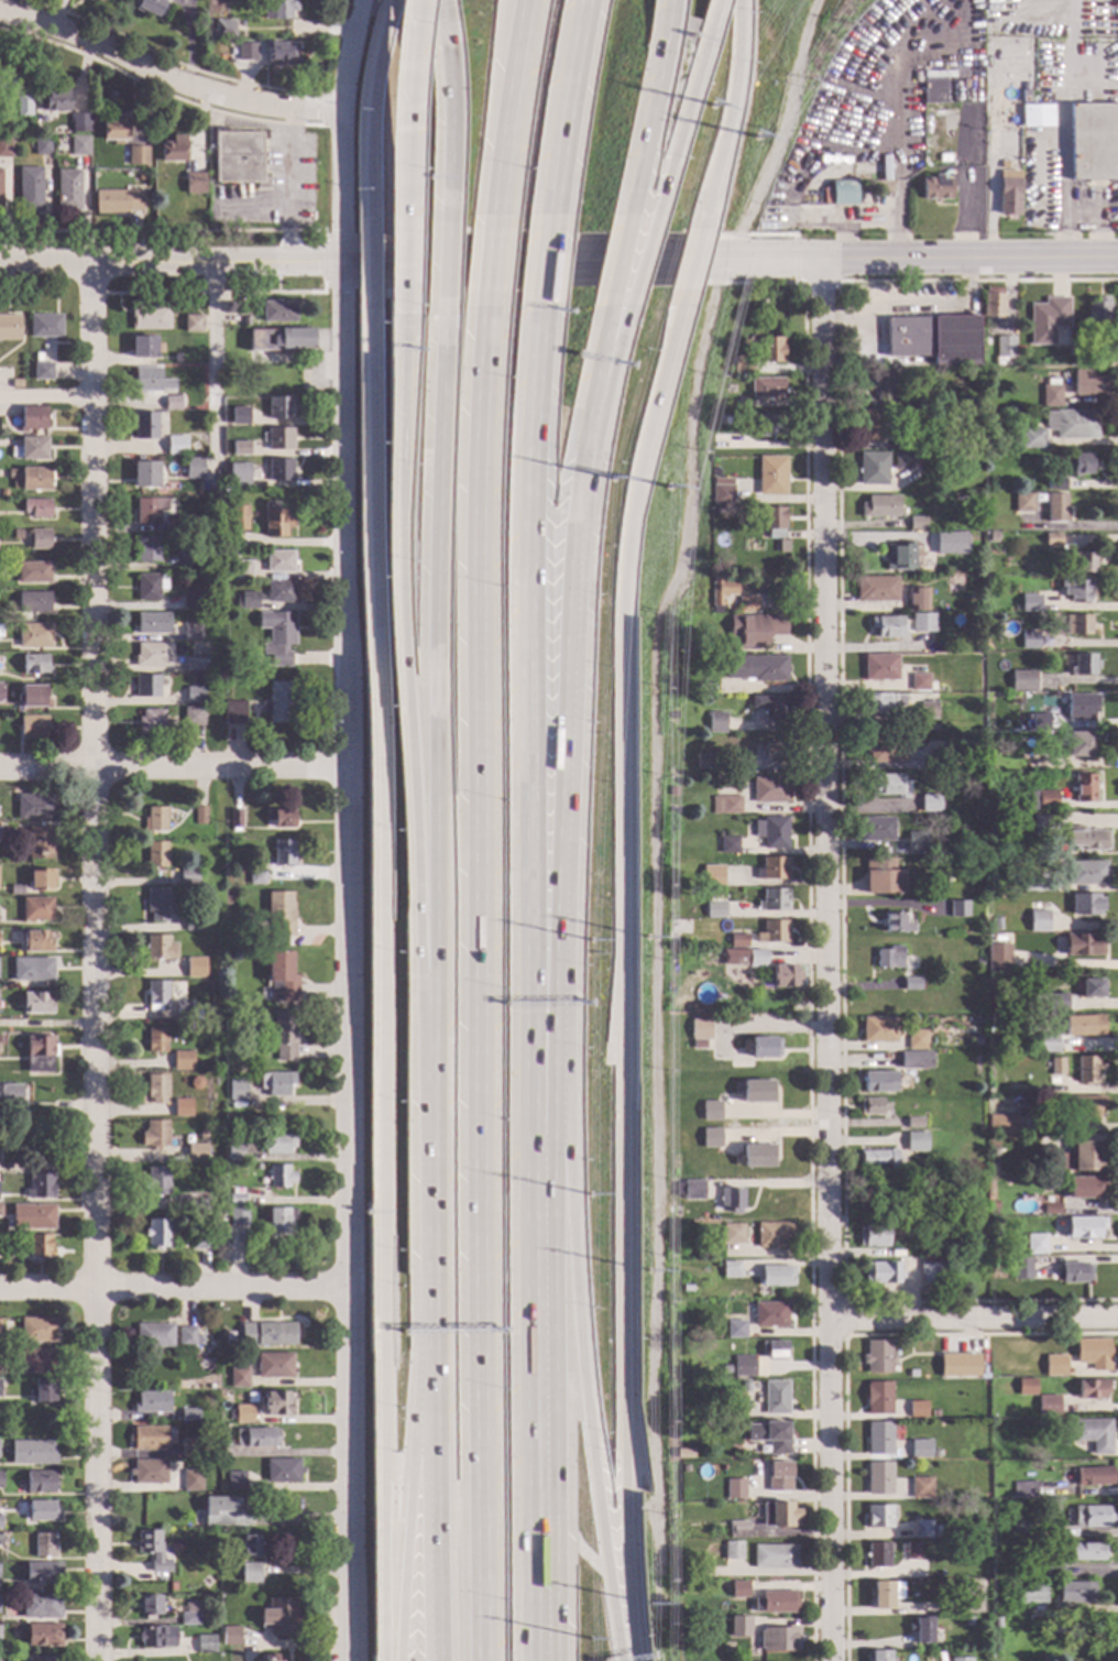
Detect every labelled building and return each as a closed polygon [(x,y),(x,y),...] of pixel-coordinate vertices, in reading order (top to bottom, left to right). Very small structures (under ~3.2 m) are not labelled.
[(132,8),(135,0),(138,0),(164,0),(163,3),(167,6),(162,18),(156,15),(155,18),(142,11),(142,13),(132,8)] [(262,20),(262,0),(296,0),(296,11),(289,11),(289,20),(262,20)] [(233,37),(210,37),(210,30),(215,30),(215,20),(233,20),(233,37)] [(295,68),(276,68),(276,63),(265,63),(265,43),(296,43),(295,68)] [(256,44),(255,62),(238,61),(238,44),(256,44)] [(12,94),(0,94),(0,70),(2,70),(2,73),(6,73),(6,77),(12,77),(12,94)] [(944,105),(922,105),(922,79),(944,80),(944,105)] [(67,110),(39,110),(39,102),(44,102),(44,91),(56,91),(56,86),(67,86),(67,110)] [(31,117),(15,117),(15,96),(18,96),(31,96),(31,117)] [(1068,103),(1117,103),(1117,179),(1070,179),(1068,103)] [(1052,127),(1021,128),(1020,106),(1052,105),(1052,127)] [(89,133),(70,133),(70,114),(87,114),(89,114),(89,133)] [(127,141),(120,141),(121,144),(111,145),(111,141),(101,141),(101,122),(108,121),(108,116),(125,116),(127,141)] [(226,134),(261,134),(261,178),(267,178),(267,189),(255,190),(255,183),(215,183),(215,129),(226,129),(226,134)] [(89,136),(88,156),(70,156),(70,135),(89,136)] [(185,161),(160,161),(160,142),(172,142),(172,136),(185,136),(185,161)] [(11,156),(0,156),(0,138),(11,138),(11,156)] [(50,155),(34,155),(34,139),(50,138),(50,155)] [(147,164),(127,164),(127,147),(147,147),(147,164)] [(41,168),(41,211),(19,211),(19,168),(41,168)] [(79,210),(58,211),(57,171),(78,171),(79,210)] [(1018,172),(1017,216),(998,215),(998,171),(1018,172)] [(940,178),(950,178),(949,199),(921,199),(921,178),(933,178),(933,175),(940,175),(940,178)] [(204,195),(188,195),(189,176),(204,176),(204,195)] [(855,205),(832,205),(832,182),(855,182),(855,205)] [(142,210),(127,211),(127,212),(95,214),(95,192),(141,192),(142,210)] [(1001,289),(1001,295),(1004,295),(1001,318),(980,317),(983,294),(985,294),(985,288),(1001,289)] [(1108,305),(1109,305),(1108,330),(1087,330),(1087,302),(1095,302),(1095,297),(1108,298),(1108,305)] [(1067,327),(1054,327),(1054,346),(1029,346),(1029,304),(1043,304),(1043,298),(1067,298),(1067,327)] [(241,314),(223,315),(223,303),(241,302),(241,314)] [(294,323),(261,323),(261,302),(294,302),(294,323)] [(168,330),(130,330),(130,306),(168,306),(168,330)] [(61,338),(29,338),(29,315),(61,315),(61,338)] [(18,341),(0,341),(0,316),(18,316),(18,341)] [(201,332),(183,332),(184,316),(201,316),(201,332)] [(977,364),(932,365),(931,357),(886,357),(885,318),(976,316),(977,364)] [(311,329),(311,349),(291,349),(291,351),(248,351),(248,329),(311,329)] [(155,359),(130,359),(130,337),(155,337),(155,359)] [(783,363),(759,363),(759,337),(783,337),(783,363)] [(1013,357),(1010,357),(1010,365),(993,365),(993,357),(995,357),(995,337),(1013,337),(1013,357)] [(1107,369),(1087,369),(1087,351),(1107,351),(1107,369)] [(1084,365),(1073,365),(1073,356),(1084,356),(1084,365)] [(52,364),(51,381),(32,380),(32,363),(52,364)] [(160,380),(173,380),(173,391),(160,391),(160,392),(149,392),(149,395),(133,395),(133,368),(158,368),(160,380)] [(1092,378),(1107,378),(1106,396),(1073,395),(1073,371),(1092,371),(1092,378)] [(782,389),(786,389),(786,394),(780,394),(780,398),(750,398),(750,378),(782,378),(782,389)] [(1059,385),(1060,385),(1061,407),(1041,407),(1041,385),(1046,385),(1046,381),(1057,380),(1059,385)] [(184,391),(175,391),(175,381),(184,381),(184,391)] [(179,409),(164,409),(163,397),(179,397),(179,409)] [(292,419),(266,419),(266,397),(292,397),(292,419)] [(45,429),(25,429),(25,433),(19,433),(19,428),(20,428),(20,407),(45,407),(45,429)] [(248,425),(230,425),(230,407),(248,407),(248,425)] [(880,445),(858,446),(858,409),(880,409),(880,445)] [(1097,439),(1055,439),(1055,430),(1048,431),(1044,425),(1044,412),(1055,412),(1055,411),(1097,411),(1097,439)] [(156,440),(133,440),(132,414),(156,413),(156,440)] [(788,426),(782,426),(781,434),(768,434),(768,437),(756,437),(756,415),(788,415),(788,426)] [(994,429),(983,429),(983,418),(993,418),(994,429)] [(291,450),(266,450),(265,429),(291,428),(291,450)] [(1044,448),(1012,449),(1012,429),(1044,429),(1044,448)] [(185,456),(165,456),(165,437),(185,437),(185,456)] [(912,449),(894,449),(894,437),(912,437),(912,449)] [(46,446),(48,446),(48,451),(46,451),(46,460),(36,460),(36,463),(32,463),(32,460),(20,460),(19,457),(10,457),(10,447),(19,447),(20,438),(46,438),(46,446)] [(195,441),(198,448),(190,452),(187,446),(195,441)] [(248,455),(231,456),(231,442),(248,442),(248,455)] [(910,457),(916,457),(916,463),(910,463),(910,470),(894,470),(894,452),(910,452),(910,457)] [(943,461),(934,461),(935,452),(943,452),(943,461)] [(887,487),(858,485),(859,454),(887,454),(887,487)] [(1092,461),(1096,461),(1096,468),(1092,468),(1092,473),(1078,473),(1078,478),(1074,478),(1074,474),(1073,474),(1073,455),(1092,455),(1092,461)] [(785,495),(757,495),(758,457),(786,457),(785,495)] [(201,459),(201,480),(184,480),(184,459),(201,459)] [(292,481),(266,481),(266,459),(292,459),(292,481)] [(157,488),(132,488),(132,462),(157,462),(157,488)] [(248,486),(248,465),(227,465),(227,486),(248,486)] [(48,490),(20,490),(20,468),(48,468),(48,490)] [(732,485),(733,485),(733,505),(712,504),(712,485),(713,485),(713,478),(732,479),(732,485)] [(1065,491),(1046,491),(1046,479),(1065,479),(1065,491)] [(1032,513),(1013,512),(1015,494),(1032,494),(1032,513)] [(1065,506),(1066,506),(1066,522),(1046,522),(1046,494),(1065,494),(1065,506)] [(897,509),(902,509),(902,517),(861,517),(861,504),(867,504),(867,496),(897,496),(897,509)] [(166,511),(158,511),(158,524),(135,524),(135,499),(166,499),(166,511)] [(48,518),(30,517),(30,512),(22,512),(22,500),(48,500),(48,518)] [(276,510),(285,510),(285,518),(292,518),(292,528),(284,528),(285,537),(262,537),(262,502),(276,502),(276,510)] [(783,529),(782,529),(782,539),(767,539),(767,531),(761,531),(761,507),(783,507),(783,529)] [(182,533),(164,533),(163,516),(182,515),(182,533)] [(925,529),(909,529),(909,517),(925,517),(925,529)] [(21,540),(10,539),(10,531),(21,531),(21,540)] [(50,548),(30,549),(30,544),(26,544),(26,532),(48,531),(50,548)] [(952,542),(945,542),(945,551),(927,551),(927,534),(952,534),(952,542)] [(1060,545),(1044,545),(1044,534),(1060,534),(1060,545)] [(164,550),(158,550),(158,562),(135,562),(135,537),(164,537),(164,550)] [(787,554),(787,541),(775,541),(774,554),(787,554)] [(912,556),(919,556),(919,564),(916,564),(916,570),(885,571),(885,545),(902,545),(902,542),(912,542),(912,556)] [(292,572),(264,572),(264,551),(292,551),(292,572)] [(1094,559),(1097,559),(1097,575),(1094,573),(1094,572),(1072,572),(1072,554),(1076,554),(1076,553),(1094,553),(1094,559)] [(48,583),(17,583),(17,562),(48,562),(48,583)] [(759,608),(769,608),(769,598),(775,598),(774,571),(753,571),(753,596),(759,596),(759,608)] [(166,591),(158,591),(158,602),(136,602),(136,575),(166,575),(166,591)] [(720,580),(735,579),(736,595),(725,595),(725,598),(722,598),(722,595),(721,595),(721,601),(722,601),(722,609),(720,609),(720,613),(711,613),(711,607),(712,605),(711,576),(720,575),(720,580)] [(897,602),(856,603),(855,577),(897,577),(897,602)] [(1090,602),(1068,602),(1068,595),(1062,595),(1062,591),(1060,591),(1060,581),(1090,581),(1090,602)] [(292,591),(295,591),(295,598),(292,598),(292,603),(264,603),(264,582),(292,582),(292,591)] [(929,611),(909,611),(908,589),(928,589),(929,611)] [(202,610),(183,610),(183,590),(204,590),(202,610)] [(50,595),(53,595),(53,611),(48,611),(48,613),(32,613),(32,620),(20,620),(20,613),(18,613),(18,592),(50,592),(50,595)] [(256,593),(256,609),(234,609),(234,598),(239,598),(239,592),(256,593)] [(758,613),(738,614),(737,595),(757,594),(758,613)] [(1040,611),(1021,612),(1021,595),(1040,595),(1040,611)] [(688,607),(682,611),(676,603),(681,599),(688,607)] [(294,645),(289,645),(289,667),(268,667),(268,655),(261,655),(262,643),(267,643),(267,630),(256,630),(256,614),(256,612),(294,612),(294,645)] [(168,634),(135,634),(135,613),(168,613),(168,634)] [(934,632),(911,632),(912,614),(934,614),(934,632)] [(786,636),(767,636),(767,648),(738,648),(738,637),(728,637),(728,615),(786,615),(786,636)] [(901,626),(905,626),(905,631),(901,631),(901,636),(876,638),(875,629),(870,629),(870,618),(900,616),(901,626)] [(1089,635),(1065,635),(1065,616),(1089,616),(1089,635)] [(200,641),(182,641),(182,622),(200,622),(200,641)] [(51,648),(18,648),(18,624),(51,624),(51,648)] [(1021,650),(1042,650),(1042,632),(1022,632),(1021,650)] [(171,668),(134,668),(134,656),(135,656),(135,644),(171,644),(171,668)] [(898,680),(864,680),(864,655),(897,655),(898,680)] [(1094,662),(1098,662),(1098,669),(1094,669),(1094,676),(1070,676),(1070,667),(1074,667),(1074,655),(1094,655),(1094,662)] [(46,665),(50,665),(50,675),(21,675),(21,656),(46,656),(46,665)] [(787,682),(744,682),(744,679),(723,679),(723,667),(723,663),(723,659),(723,657),(787,656),(787,682)] [(202,671),(185,671),(184,659),(202,659),(202,671)] [(929,691),(910,690),(910,675),(929,675),(929,691)] [(1038,691),(1015,691),(1015,675),(1039,676),(1038,691)] [(158,698),(134,698),(134,676),(158,676),(158,698)] [(293,723),(267,723),(267,714),(260,714),(260,702),(267,702),(267,682),(293,682),(293,723)] [(46,700),(44,700),(44,708),(19,708),(19,686),(46,686),(46,700)] [(202,703),(185,704),(185,687),(202,687),(202,703)] [(888,696),(894,696),(894,703),(887,703),(888,714),(856,714),(856,695),(888,693),(888,696)] [(1096,713),(1094,713),(1094,722),(1066,722),(1066,696),(1096,695),(1096,713)] [(787,698),(786,721),(776,721),(775,724),(764,724),(764,709),(749,709),(750,696),(787,698)] [(243,724),(223,724),(223,701),(243,701),(243,724)] [(936,720),(919,720),(919,702),(936,702),(936,720)] [(202,726),(183,726),(183,708),(202,708),(202,726)] [(163,729),(167,729),(167,734),(136,734),(136,718),(141,718),(141,710),(163,710),(163,729)] [(725,733),(708,733),(709,712),(725,713),(725,733)] [(1049,730),(1031,731),(1031,714),(1049,714),(1049,730)] [(45,739),(20,739),(20,717),(45,717),(45,739)] [(1099,744),(1095,744),(1095,756),(1067,756),(1067,733),(1099,733),(1099,744)] [(905,763),(868,764),(868,753),(865,753),(865,744),(868,744),(868,741),(905,741),(905,763)] [(786,745),(791,745),(791,757),(786,757),(786,762),(763,762),(761,744),(786,743),(786,745)] [(953,766),(932,767),(932,748),(953,748),(953,766)] [(712,769),(697,769),(697,753),(712,754),(712,769)] [(1039,772),(1022,772),(1022,755),(1039,755),(1039,772)] [(901,782),(907,782),(907,790),(901,790),(901,796),(873,796),(873,786),(868,787),(868,775),(901,775),(901,782)] [(1096,802),(1074,804),(1074,775),(1095,775),(1096,802)] [(787,802),(753,804),(752,778),(787,777),(787,802)] [(1038,791),(1055,790),(1055,810),(1030,810),(1029,789),(1038,789),(1038,791)] [(52,819),(15,820),(15,795),(52,795),(52,819)] [(939,813),(939,797),(921,796),(921,812),(939,813)] [(741,813),(711,815),(711,797),(739,797),(741,813)] [(165,831),(142,831),(142,818),(146,818),(146,808),(165,808),(165,831)] [(206,808),(205,824),(194,824),(194,808),(206,808)] [(293,828),(272,828),(272,821),(264,821),(264,810),(293,809),(293,828)] [(240,829),(224,828),(224,821),(230,821),(230,810),(240,810),(240,829)] [(787,850),(763,850),(763,838),(754,838),(754,821),(763,821),(763,817),(787,817),(787,850)] [(1059,833),(1033,835),(1032,818),(1059,817),(1059,833)] [(892,842),(858,842),(858,819),(892,818),(892,842)] [(52,859),(28,860),(28,844),(24,844),(24,832),(26,832),(26,827),(51,826),(52,859)] [(1084,830),(1101,830),(1101,832),(1107,832),(1108,848),(1103,848),(1103,850),(1073,851),(1073,848),(1066,848),(1066,827),(1084,827),(1084,830)] [(737,854),(713,854),(713,837),(737,837),(737,854)] [(292,849),(293,849),(293,866),(273,866),(273,841),(292,841),(292,849)] [(166,867),(145,867),(145,842),(166,842),(166,867)] [(1001,844),(1001,853),(993,853),(994,844),(1001,844)] [(787,879),(755,879),(755,870),(761,870),(761,857),(788,859),(787,879)] [(894,871),(901,871),(901,894),(864,894),(864,859),(894,859),(894,871)] [(1106,885),(1068,885),(1068,862),(1105,862),(1106,885)] [(723,886),(703,886),(703,866),(723,866),(723,886)] [(197,885),(179,885),(179,867),(197,868),(197,885)] [(52,890),(29,890),(29,870),(52,870),(52,890)] [(264,885),(248,885),(248,872),(264,872),(264,885)] [(22,896),(9,896),(9,886),(22,886),(22,896)] [(165,921),(150,921),(150,913),(145,913),(145,889),(166,889),(165,921)] [(787,911),(756,911),(757,901),(761,901),(763,889),(787,889),(787,911)] [(291,905),(293,905),(293,937),(274,937),(266,937),(266,893),(291,893),(291,905)] [(1097,898),(1103,898),(1103,913),(1097,913),(1097,916),(1071,916),(1071,894),(1097,894),(1097,898)] [(52,921),(21,921),(21,898),(52,898),(52,921)] [(724,918),(705,918),(705,901),(724,901),(724,918)] [(966,917),(949,917),(947,901),(966,901),(966,917)] [(1046,932),(1028,932),(1028,910),(1048,911),(1046,932)] [(902,925),(911,925),(911,932),(883,932),(883,914),(902,914),(902,925)] [(201,932),(184,932),(184,915),(202,915),(201,932)] [(787,942),(755,943),(755,933),(761,933),(761,921),(787,921),(787,942)] [(46,936),(52,935),(52,952),(22,953),(21,931),(46,931),(46,936)] [(746,949),(730,949),(730,935),(746,935),(746,949)] [(1096,936),(1101,936),(1103,955),(1097,955),(1097,957),(1064,957),(1064,935),(1096,935),(1096,936)] [(167,944),(175,944),(175,960),(146,960),(146,937),(167,937),(167,944)] [(1008,972),(1009,945),(986,944),(985,971),(1008,972)] [(876,969),(876,950),(888,950),(888,947),(901,947),(901,969),(876,969)] [(765,968),(747,968),(747,950),(765,950),(765,968)] [(291,975),(296,975),(297,1002),(270,1002),(270,982),(266,982),(266,952),(291,952),(291,975)] [(205,977),(186,979),(186,958),(205,958),(205,977)] [(52,982),(12,982),(12,959),(52,959),(52,982)] [(796,987),(788,987),(771,987),(770,965),(796,964),(796,987)] [(738,972),(738,981),(725,980),(725,971),(738,972)] [(919,991),(902,991),(902,979),(919,979),(919,991)] [(1101,998),(1081,998),(1081,981),(1101,980),(1101,998)] [(167,1010),(146,1012),(146,982),(167,982),(167,1010)] [(47,999),(52,999),(52,1014),(22,1014),(22,993),(47,993),(47,999)] [(1066,1013),(1046,1013),(1046,995),(1066,995),(1066,1013)] [(191,1023),(175,1021),(176,1002),(191,1003),(191,1023)] [(295,1061),(275,1061),(275,1045),(272,1045),(272,1013),(294,1012),(295,1061)] [(1103,1036),(1064,1037),(1064,1017),(1101,1015),(1103,1036)] [(896,1042),(862,1042),(862,1018),(896,1018),(896,1042)] [(709,1019),(709,1039),(691,1039),(689,1039),(689,1019),(709,1019)] [(165,1052),(146,1052),(146,1029),(165,1029),(165,1052)] [(925,1050),(907,1050),(907,1031),(925,1031),(925,1050)] [(1056,1053),(1038,1053),(1038,1035),(1056,1035),(1056,1053)] [(52,1046),(53,1046),(53,1057),(52,1057),(52,1073),(26,1073),(25,1058),(25,1037),(52,1037),(52,1046)] [(772,1059),(749,1059),(749,1038),(772,1038),(772,1059)] [(191,1071),(172,1071),(173,1052),(191,1052),(191,1071)] [(931,1069),(900,1069),(899,1052),(930,1052),(931,1069)] [(1096,1064),(1104,1064),(1104,1071),(1096,1071),(1096,1086),(1083,1086),(1083,1083),(1077,1083),(1077,1057),(1096,1058),(1096,1064)] [(1063,1059),(1063,1077),(1050,1077),(1050,1059),(1063,1059)] [(896,1092),(864,1092),(864,1072),(896,1072),(896,1092)] [(293,1085),(287,1085),(287,1096),(266,1096),(266,1090),(259,1090),(259,1074),(293,1073),(293,1085)] [(166,1099),(164,1099),(164,1105),(151,1105),(151,1099),(146,1100),(145,1075),(166,1075),(166,1099)] [(245,1101),(228,1101),(228,1081),(245,1081),(245,1101)] [(772,1103),(741,1103),(741,1081),(771,1081),(772,1103)] [(21,1104),(0,1105),(0,1085),(21,1085),(21,1104)] [(1022,1115),(1012,1115),(1013,1095),(1022,1095),(1022,1115)] [(1104,1117),(1066,1118),(1066,1097),(1104,1096),(1104,1117)] [(190,1117),(173,1117),(173,1100),(190,1100),(190,1117)] [(883,1100),(883,1103),(888,1103),(889,1112),(883,1112),(883,1115),(864,1115),(864,1114),(861,1114),(859,1100),(883,1100)] [(719,1121),(701,1121),(701,1102),(719,1102),(719,1121)] [(1015,1134),(988,1134),(988,1116),(1015,1116),(1015,1134)] [(922,1128),(907,1128),(906,1118),(922,1118),(922,1128)] [(167,1147),(158,1147),(158,1150),(151,1150),(151,1147),(140,1147),(140,1133),(146,1133),(146,1121),(167,1121),(167,1147)] [(720,1148),(701,1148),(701,1129),(719,1128),(720,1148)] [(206,1132),(205,1140),(199,1140),(199,1139),(197,1138),(198,1134),(199,1134),(199,1132),(206,1132)] [(927,1151),(906,1151),(906,1133),(927,1133),(927,1151)] [(294,1149),(287,1149),(287,1155),(263,1155),(263,1134),(294,1134),(294,1149)] [(241,1162),(226,1162),(226,1141),(241,1141),(241,1162)] [(1100,1154),(1104,1154),(1104,1163),(1100,1163),(1100,1171),(1072,1171),(1072,1156),(1068,1156),(1068,1145),(1072,1145),(1072,1141),(1100,1141),(1100,1154)] [(206,1163),(186,1163),(186,1145),(206,1145),(206,1163)] [(774,1167),(742,1168),(741,1146),(772,1145),(774,1167)] [(896,1151),(896,1171),(887,1171),(887,1166),(859,1166),(859,1151),(896,1151)] [(1066,1171),(1050,1171),(1050,1154),(1066,1154),(1066,1171)] [(287,1172),(294,1172),(294,1184),(287,1184),(287,1188),(267,1188),(267,1166),(287,1166),(287,1172)] [(917,1176),(917,1167),(931,1168),(930,1176),(917,1176)] [(167,1195),(146,1195),(146,1189),(142,1189),(142,1183),(146,1183),(146,1168),(167,1168),(167,1195)] [(53,1199),(24,1199),(24,1190),(29,1190),(29,1174),(53,1174),(53,1199)] [(1099,1199),(1066,1199),(1066,1178),(1104,1178),(1104,1189),(1099,1189),(1099,1199)] [(703,1181),(703,1200),(682,1200),(681,1181),(703,1181)] [(741,1189),(741,1210),(739,1210),(739,1214),(728,1214),(728,1210),(719,1209),(720,1188),(741,1189)] [(243,1205),(227,1205),(228,1194),(244,1194),(243,1205)] [(206,1212),(188,1212),(188,1200),(206,1200),(206,1212)] [(998,1210),(987,1210),(987,1201),(998,1202),(998,1210)] [(1061,1215),(1042,1215),(1042,1204),(1061,1204),(1061,1215)] [(53,1230),(11,1230),(11,1205),(53,1205),(53,1230)] [(288,1210),(294,1210),(294,1220),(288,1221),(289,1234),(267,1234),(267,1209),(288,1209),(288,1210)] [(246,1226),(228,1226),(228,1210),(246,1210),(246,1226)] [(917,1227),(901,1227),(901,1216),(917,1216),(917,1227)] [(1099,1238),(1066,1238),(1066,1234),(1066,1217),(1105,1217),(1105,1228),(1100,1228),(1100,1235),(1099,1235),(1099,1238)] [(169,1247),(146,1247),(146,1237),(143,1237),(143,1230),(146,1230),(146,1220),(168,1220),(169,1247)] [(790,1248),(756,1248),(756,1223),(790,1223),(790,1248)] [(743,1244),(722,1244),(722,1224),(743,1224),(743,1244)] [(887,1226),(887,1247),(863,1247),(863,1246),(858,1246),(858,1227),(864,1227),(864,1226),(887,1226)] [(208,1249),(191,1249),(191,1233),(208,1233),(208,1249)] [(1046,1255),(1027,1256),(1026,1235),(1045,1234),(1046,1255)] [(50,1248),(53,1248),(53,1255),(50,1255),(50,1256),(41,1257),(41,1261),(34,1261),(34,1256),(28,1256),(26,1235),(50,1235),(50,1248)] [(938,1258),(938,1285),(919,1285),(919,1264),(922,1264),(922,1258),(938,1258)] [(1031,1280),(1011,1280),(1011,1258),(1031,1258),(1031,1280)] [(738,1274),(737,1274),(737,1279),(722,1278),(722,1274),(722,1263),(738,1263),(738,1274)] [(898,1263),(898,1271),(903,1271),(903,1279),(898,1279),(898,1285),(869,1285),(869,1283),(864,1283),(864,1264),(898,1263)] [(1085,1264),(1085,1265),(1090,1265),(1090,1281),(1085,1281),(1085,1283),(1060,1283),(1060,1280),(1055,1280),(1055,1270),(1060,1270),(1060,1264),(1085,1264)] [(792,1287),(787,1286),(787,1287),(760,1287),(760,1286),(756,1286),(757,1282),(760,1282),(760,1266),(792,1267),(792,1287)] [(787,1326),(753,1327),(753,1322),(745,1322),(745,1337),(726,1338),(725,1322),(744,1321),(744,1304),(754,1304),(754,1303),(786,1302),(787,1326)] [(679,1323),(670,1323),(670,1313),(679,1313),(679,1323)] [(54,1342),(20,1342),(20,1319),(54,1319),(54,1342)] [(295,1345),(239,1346),(239,1324),(295,1323),(295,1345)] [(172,1347),(135,1347),(135,1325),(172,1325),(172,1347)] [(195,1336),(201,1336),(201,1345),(195,1345),(195,1346),(177,1346),(177,1327),(195,1327),(195,1336)] [(1108,1362),(1109,1362),(1109,1372),(1089,1372),(1089,1364),(1075,1364),(1075,1340),(1107,1340),(1108,1362)] [(889,1356),(894,1356),(894,1366),(889,1366),(889,1373),(865,1373),(865,1364),(861,1364),(861,1356),(865,1356),(865,1341),(889,1341),(889,1356)] [(787,1361),(766,1361),(766,1354),(760,1354),(760,1343),(786,1342),(787,1361)] [(54,1362),(56,1362),(56,1373),(19,1373),(19,1349),(54,1348),(54,1362)] [(292,1378),(256,1378),(256,1354),(291,1354),(292,1378)] [(978,1376),(958,1377),(957,1355),(977,1355),(978,1376)] [(754,1357),(754,1377),(732,1377),(732,1356),(754,1357)] [(1064,1377),(1044,1377),(1044,1356),(1064,1356),(1064,1377)] [(248,1367),(238,1367),(238,1358),(248,1358),(248,1367)] [(248,1388),(229,1388),(229,1368),(246,1368),(248,1388)] [(54,1402),(33,1402),(33,1397),(29,1397),(29,1391),(33,1391),(33,1379),(53,1379),(54,1402)] [(1034,1380),(1037,1380),(1037,1387),(1034,1387),(1034,1396),(1017,1396),(1017,1379),(1034,1379),(1034,1380)] [(1108,1391),(1104,1392),(1104,1399),(1077,1400),(1077,1380),(1108,1380),(1108,1391)] [(787,1414),(764,1414),(764,1381),(787,1381),(787,1414)] [(890,1414),(866,1416),(865,1387),(865,1383),(890,1383),(890,1414)] [(291,1416),(262,1417),(261,1405),(259,1405),(259,1398),(262,1398),(262,1392),(291,1391),(291,1416)] [(168,1412),(133,1413),(133,1403),(136,1403),(136,1392),(168,1392),(168,1412)] [(1059,1417),(1037,1417),(1037,1396),(1059,1396),(1059,1417)] [(925,1418),(908,1418),(908,1401),(925,1401),(925,1418)] [(251,1422),(234,1423),(234,1420),(228,1420),(228,1410),(234,1410),(234,1406),(251,1406),(251,1422)] [(198,1422),(180,1422),(180,1410),(198,1410),(198,1422)] [(1109,1454),(1090,1455),(1090,1442),(1068,1442),(1068,1421),(1109,1420),(1109,1454)] [(787,1440),(788,1440),(788,1455),(767,1455),(767,1443),(764,1443),(764,1441),(745,1441),(745,1425),(764,1425),(764,1422),(787,1422),(787,1440)] [(890,1455),(866,1455),(866,1422),(890,1422),(890,1455)] [(165,1451),(132,1451),(132,1441),(128,1441),(128,1435),(132,1435),(132,1428),(165,1427),(165,1451)] [(226,1445),(206,1446),(206,1429),(224,1428),(226,1445)] [(277,1446),(272,1446),(272,1449),(244,1449),(244,1446),(234,1446),(234,1430),(277,1429),(277,1446)] [(199,1457),(180,1457),(180,1440),(199,1440),(199,1457)] [(930,1457),(910,1457),(910,1441),(930,1440),(930,1457)] [(53,1454),(56,1454),(56,1464),(10,1465),(10,1441),(53,1441),(53,1454)] [(691,1458),(675,1458),(675,1450),(691,1450),(691,1458)] [(298,1468),(303,1468),(303,1474),(298,1474),(298,1483),(265,1483),(265,1460),(298,1460),(298,1468)] [(165,1484),(132,1485),(132,1475),(129,1475),(128,1469),(132,1469),(132,1461),(165,1461),(165,1484)] [(789,1491),(766,1491),(766,1476),(767,1476),(767,1463),(789,1463),(789,1491)] [(891,1495),(866,1495),(866,1463),(890,1463),(891,1495)] [(1111,1484),(1075,1487),(1074,1483),(1070,1483),(1068,1471),(1110,1467),(1111,1484)] [(201,1491),(182,1491),(182,1471),(200,1471),(201,1491)] [(54,1483),(56,1483),(56,1491),(54,1491),(54,1493),(25,1494),(25,1472),(53,1472),(54,1483)] [(244,1490),(226,1490),(226,1472),(244,1472),(244,1490)] [(930,1498),(910,1499),(910,1478),(930,1478),(930,1498)] [(744,1479),(743,1500),(725,1500),(725,1479),(744,1479)] [(1034,1483),(1034,1497),(1015,1497),(1015,1483),(1034,1483)] [(238,1507),(235,1507),(235,1509),(250,1508),(250,1526),(204,1527),(204,1498),(238,1497),(238,1507)] [(54,1510),(59,1510),(59,1520),(28,1521),(28,1501),(54,1501),(54,1510)] [(790,1509),(798,1509),(798,1520),(797,1520),(797,1527),(790,1527),(790,1528),(760,1527),(760,1504),(769,1504),(769,1502),(790,1502),(790,1509)] [(890,1528),(866,1529),(866,1506),(890,1506),(890,1528)] [(1107,1515),(1112,1515),(1112,1526),(1107,1526),(1107,1528),(1073,1528),(1073,1507),(1107,1507),(1107,1515)] [(930,1539),(913,1539),(912,1521),(930,1521),(930,1539)] [(747,1539),(727,1539),(726,1522),(746,1522),(747,1539)] [(160,1542),(162,1542),(162,1561),(169,1560),(169,1573),(150,1573),(150,1561),(151,1561),(151,1553),(135,1553),(135,1543),(138,1543),(136,1531),(160,1531),(160,1542)] [(53,1541),(54,1541),(53,1558),(46,1558),(46,1560),(43,1560),(43,1558),(33,1558),(33,1533),(53,1533),(53,1541)] [(260,1536),(260,1542),(262,1542),(262,1548),(260,1548),(259,1556),(235,1555),(237,1545),(241,1545),(241,1536),(260,1536)] [(741,1560),(723,1560),(723,1542),(741,1542),(741,1560)] [(918,1560),(906,1560),(905,1543),(918,1543),(918,1560)] [(887,1567),(867,1567),(867,1544),(887,1544),(887,1567)] [(1101,1561),(1070,1561),(1070,1544),(1101,1544),(1101,1561)] [(794,1569),(752,1569),(752,1545),(794,1545),(794,1569)] [(61,1584),(24,1584),(24,1563),(61,1563),(61,1584)] [(259,1564),(259,1584),(240,1583),(241,1563),(259,1564)] [(1062,1576),(1045,1576),(1044,1565),(1062,1564),(1062,1576)] [(708,1569),(706,1576),(698,1576),(698,1567),(708,1569)] [(747,1598),(730,1597),(730,1583),(747,1583),(747,1598)] [(901,1600),(890,1600),(889,1609),(870,1609),(870,1596),(867,1596),(867,1589),(870,1589),(870,1583),(901,1583),(901,1600)] [(1092,1605),(1057,1604),(1057,1602),(1053,1602),(1053,1593),(1059,1593),(1059,1583),(1092,1583),(1092,1605)] [(1044,1604),(1019,1604),(1019,1584),(1044,1584),(1044,1604)] [(796,1613),(760,1614),(760,1613),(753,1613),(753,1599),(760,1599),(760,1593),(796,1592),(796,1613)] [(59,1607),(61,1607),(61,1619),(21,1618),(21,1594),(59,1594),(59,1607)] [(161,1616),(153,1616),(153,1620),(144,1620),(144,1616),(139,1616),(139,1596),(160,1595),(161,1616)] [(296,1636),(267,1636),(267,1629),(259,1629),(259,1609),(267,1609),(267,1599),(295,1598),(296,1636)] [(198,1625),(179,1626),(179,1614),(198,1613),(198,1625)] [(750,1617),(749,1638),(728,1637),(730,1616),(750,1617)] [(931,1643),(912,1644),(912,1632),(908,1632),(907,1624),(912,1624),(912,1618),(930,1617),(931,1643)] [(59,1647),(26,1647),(26,1625),(59,1625),(59,1647)] [(161,1627),(174,1627),(175,1648),(149,1650),(149,1648),(140,1648),(140,1641),(136,1641),(136,1633),(140,1633),(140,1628),(150,1628),(150,1627),(161,1627)] [(239,1646),(221,1646),(221,1627),(239,1627),(239,1646)] [(798,1652),(760,1652),(760,1649),(758,1649),(758,1631),(761,1631),(761,1628),(797,1628),(798,1652)] [(215,1653),(196,1653),(196,1636),(213,1636),(215,1653)] [(888,1651),(888,1660),(864,1660),(864,1658),(869,1658),(869,1651),(888,1651)]
